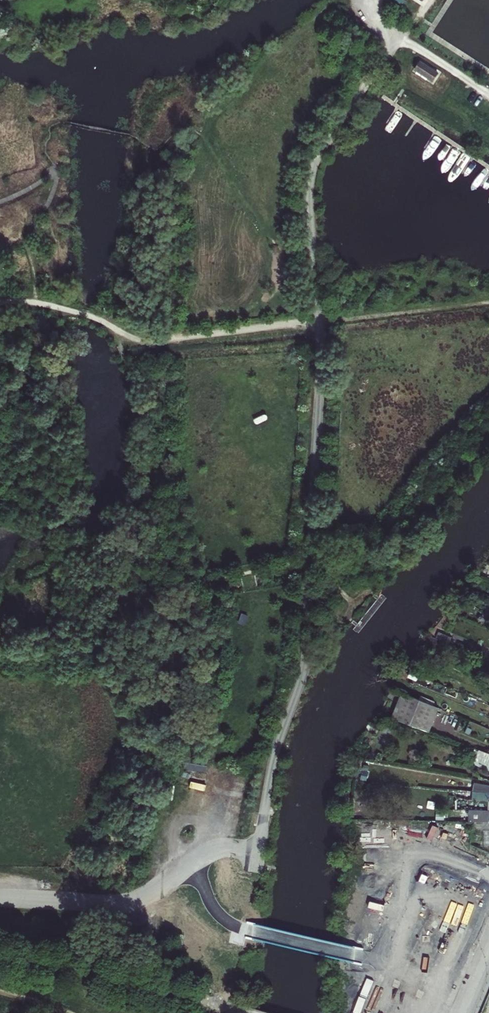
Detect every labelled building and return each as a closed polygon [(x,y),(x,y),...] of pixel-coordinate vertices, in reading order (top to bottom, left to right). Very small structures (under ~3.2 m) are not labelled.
[(437,74),(420,63),(414,71),(431,83),(437,74)] [(458,640),(444,634),(441,641),(455,647),(458,640)] [(452,655),(455,647),(441,641),(438,648),(452,655)] [(425,732),(433,706),(398,692),(389,720),(425,732)] [(470,747),(466,758),(488,766),(488,754),(470,747)]
